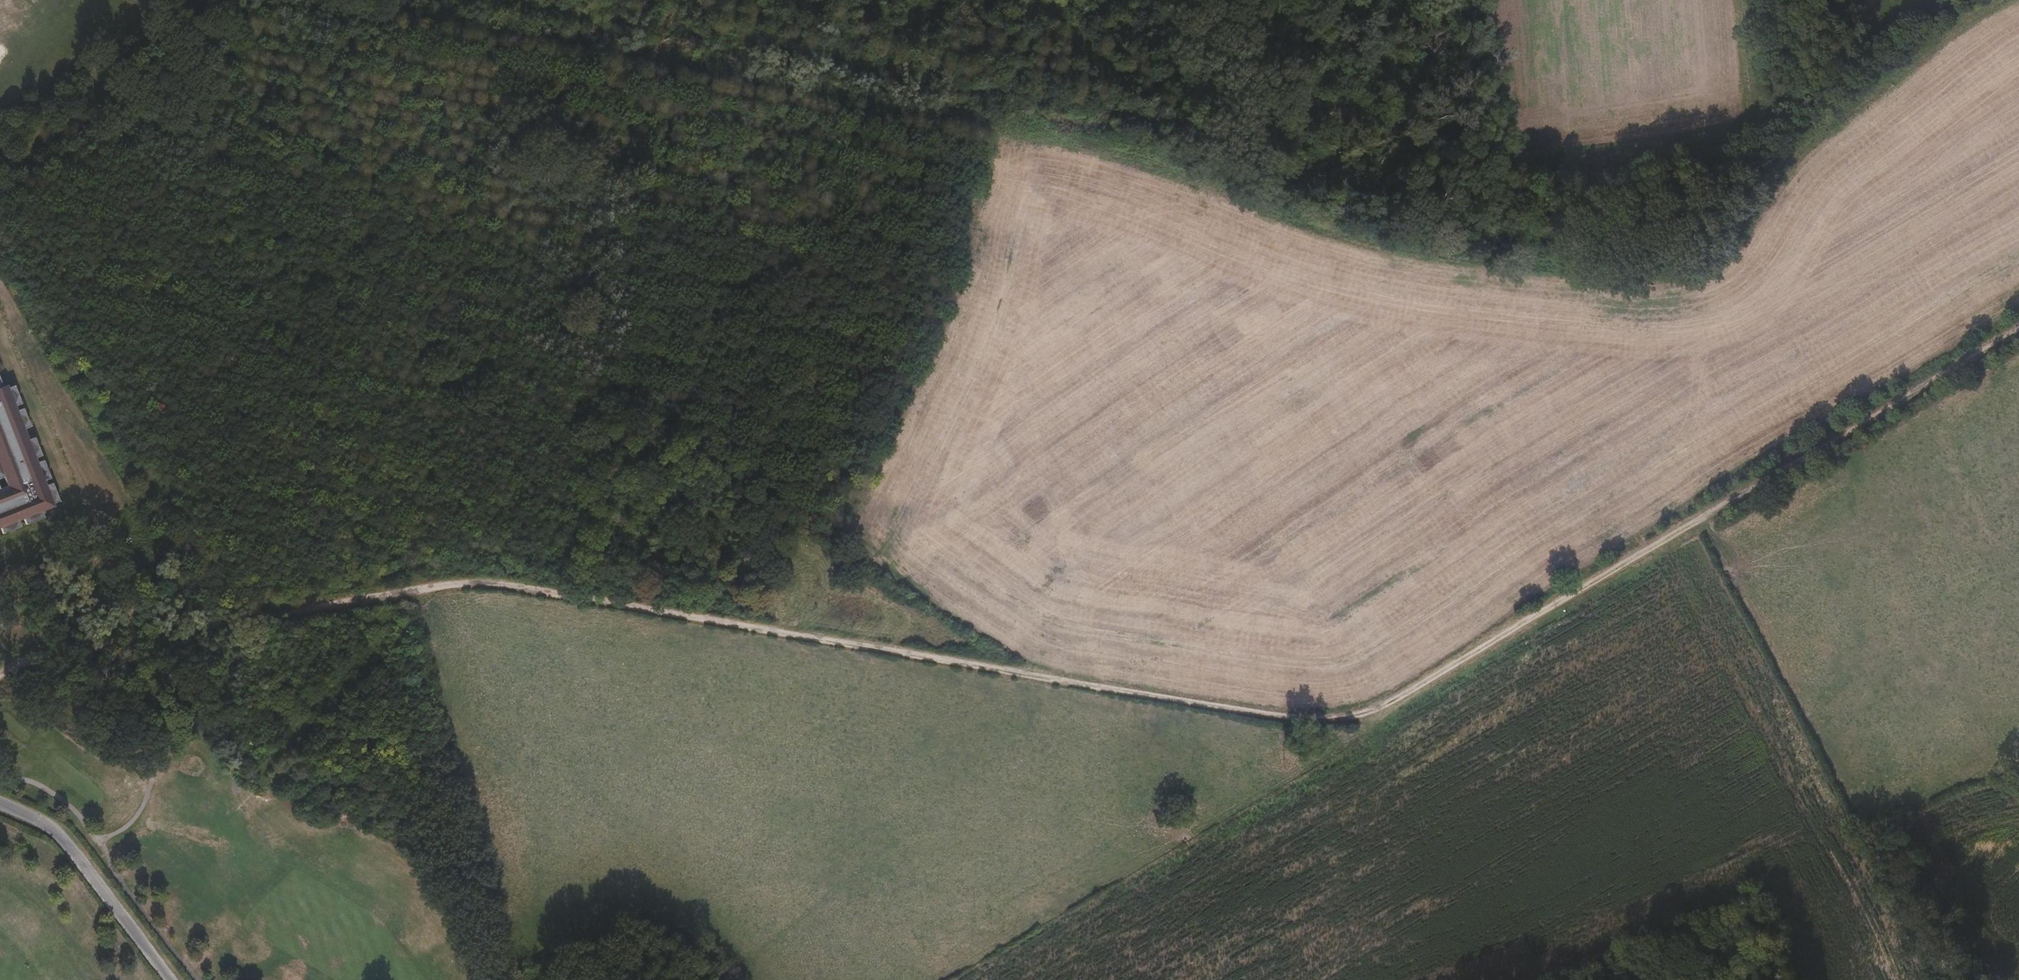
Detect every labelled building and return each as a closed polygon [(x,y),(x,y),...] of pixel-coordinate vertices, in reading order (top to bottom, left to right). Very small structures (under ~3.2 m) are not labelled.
[(9,386),(2,387),(0,388),(0,447),(16,486),(0,492),(0,529),(58,505),(9,386)]
